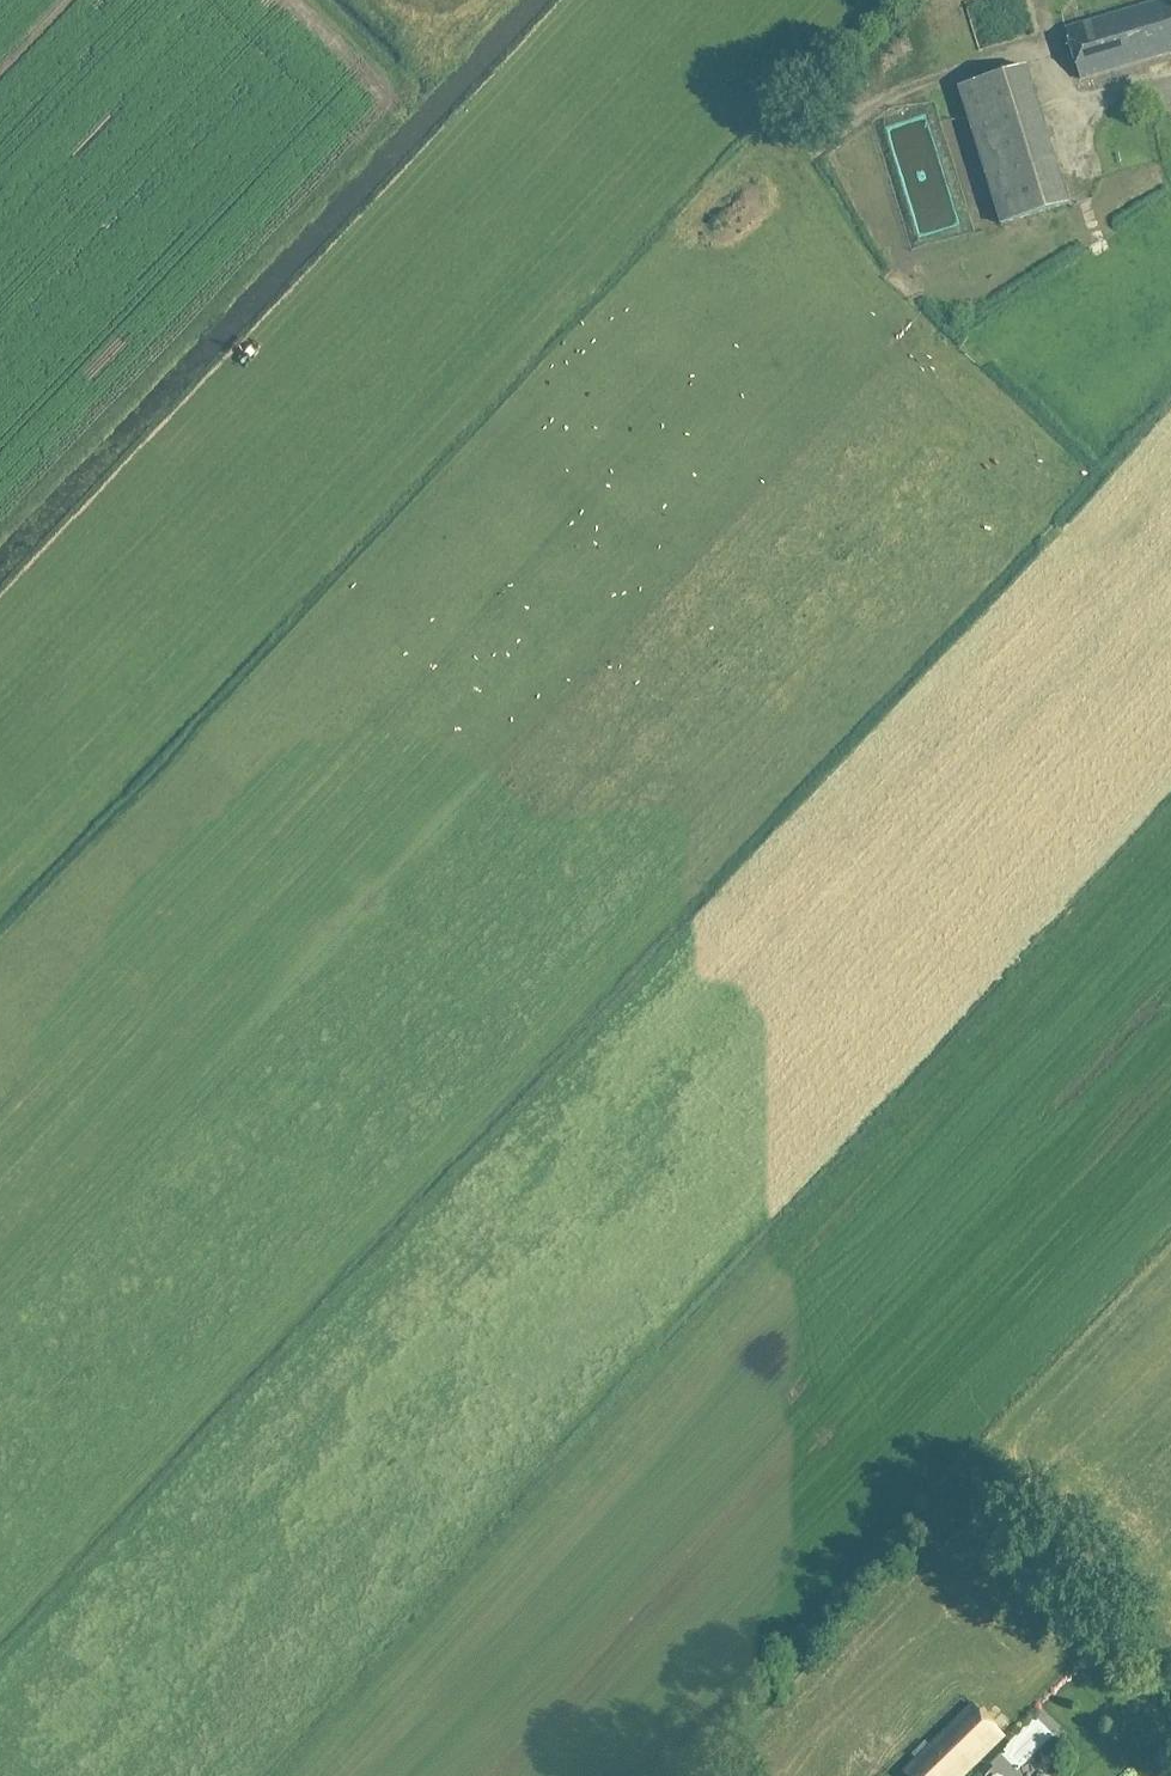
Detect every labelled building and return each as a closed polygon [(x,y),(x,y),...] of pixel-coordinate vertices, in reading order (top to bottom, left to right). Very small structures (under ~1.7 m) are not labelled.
[(1064,27),(1079,77),(1170,50),(1170,0),(1155,0),(1064,27)] [(1068,202),(1026,65),(959,85),(1000,223),(1068,202)] [(903,1771),(908,1775),(959,1775),(1002,1734),(972,1704),(903,1771)]
